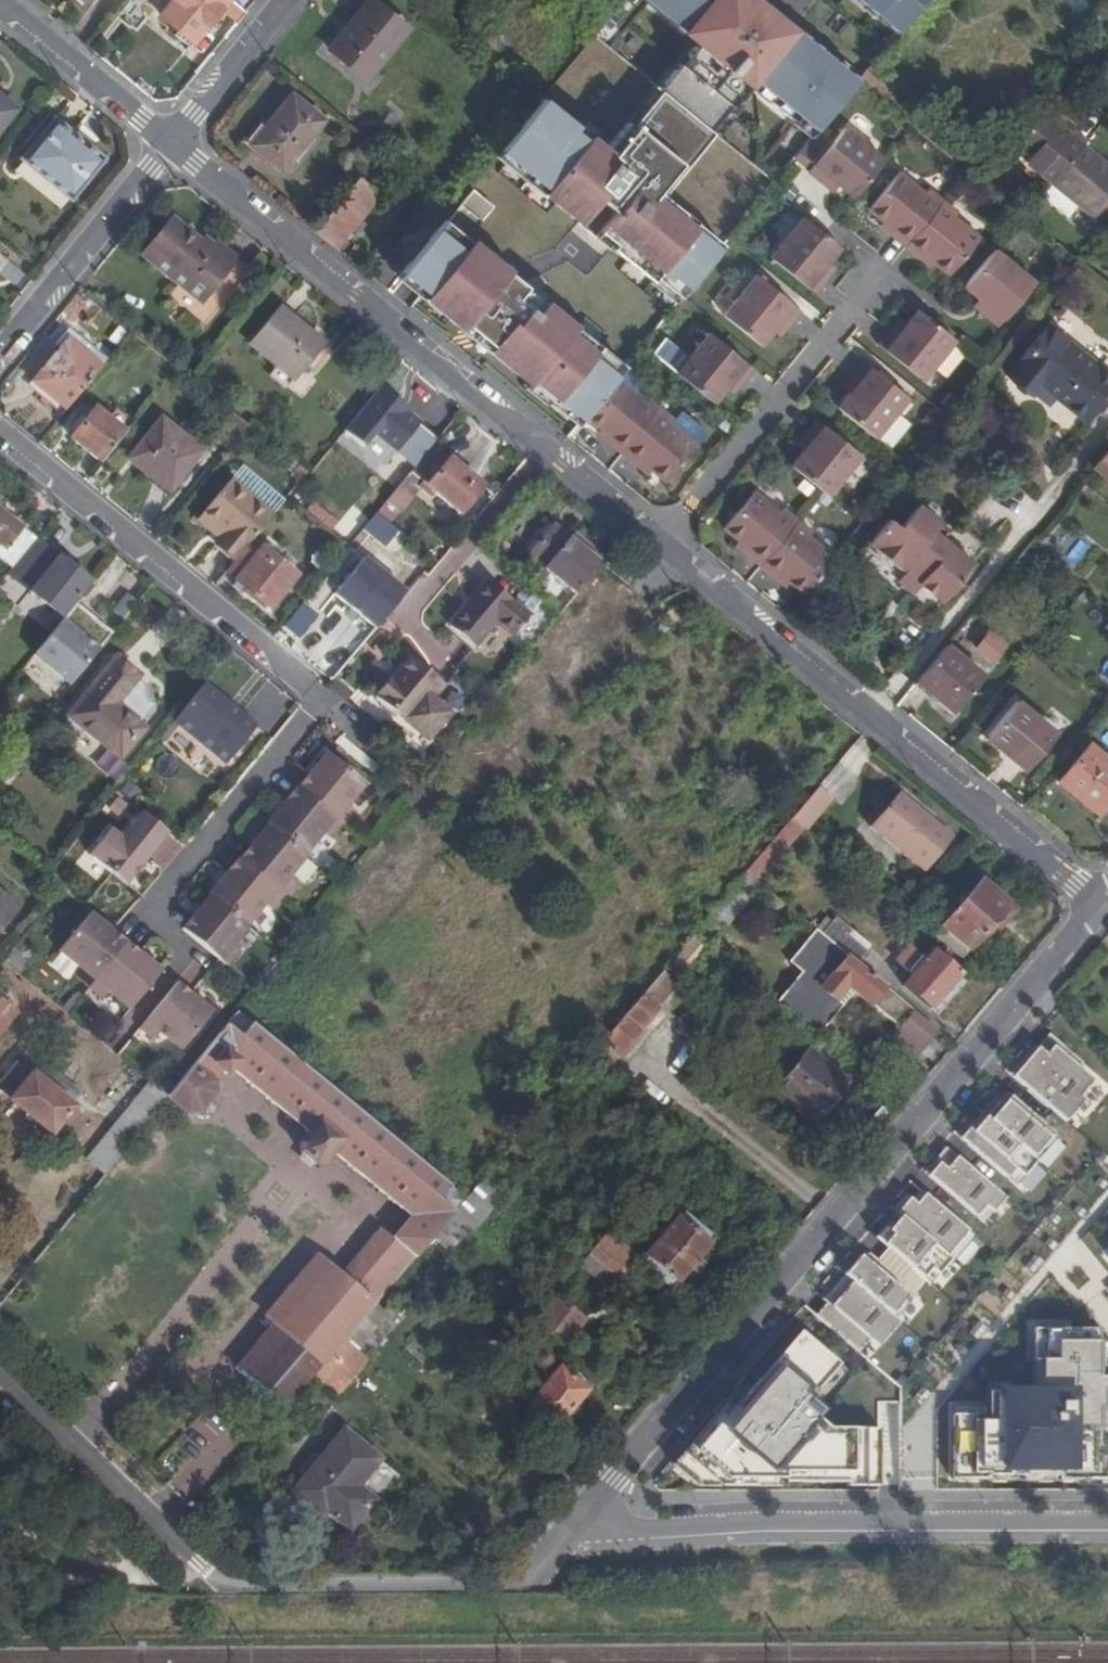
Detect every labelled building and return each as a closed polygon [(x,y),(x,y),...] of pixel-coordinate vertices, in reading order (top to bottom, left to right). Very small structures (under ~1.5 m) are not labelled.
[(231,0),(176,0),(164,15),(182,30),(176,36),(180,39),(189,46),(195,40),(198,42),(202,36),(231,0)] [(364,82),(405,31),(370,0),(349,26),(328,52),(364,82)] [(487,163),(676,310),(719,254),(655,203),(748,85),(815,137),(856,84),(839,71),(747,0),(632,0),(694,48),(608,159),(535,102),(487,163)] [(926,0),(845,0),(895,39),(926,0)] [(897,86),(872,67),(856,84),(882,104),(897,86)] [(19,106),(0,90),(0,130),(19,106)] [(280,171),(321,122),(290,95),(248,146),(265,160),(280,171)] [(81,134),(54,113),(21,154),(73,195),(106,154),(81,134)] [(1044,113),(1017,144),(1034,158),(1030,163),(1096,219),(1107,204),(1107,165),(1087,147),(1089,144),(1077,134),(1074,137),(1044,113)] [(883,160),(844,129),(809,172),(822,182),(828,175),(840,185),(855,197),(883,160)] [(377,174),(390,159),(379,150),(313,231),(327,242),(333,247),(387,182),(377,174)] [(891,234),(908,248),(946,202),(929,188),(925,193),(899,173),(870,210),(883,220),(895,230),(891,234)] [(833,192),(840,185),(828,175),(822,182),(833,192)] [(452,312),(449,316),(456,322),(462,327),(466,323),(491,344),(488,348),(495,354),(553,402),(556,398),(582,418),(585,414),(625,366),(470,236),(495,206),(473,188),(445,222),(443,220),(409,261),(400,272),(452,312)] [(958,212),(946,202),(908,248),(921,259),(924,254),(950,274),(980,237),(954,216),(958,212)] [(841,248),(803,218),(770,259),(812,293),(825,279),(820,274),(828,263),(841,248)] [(879,225),(891,234),(895,230),(883,220),(879,225)] [(209,254),(171,223),(141,258),(199,306),(235,263),(224,254),(215,246),(209,254)] [(394,248),(369,276),(386,289),(400,272),(409,261),(394,248)] [(1037,283),(996,250),(966,287),(982,300),(992,308),(987,314),(1001,326),(1037,283)] [(834,267),(828,263),(820,274),(825,279),(834,267)] [(797,313),(755,277),(723,317),(760,346),(771,333),(781,322),(786,327),(797,313)] [(976,306),(987,314),(992,308),(982,300),(976,306)] [(304,323),(282,303),(248,343),(278,368),(276,371),(289,382),(325,340),(304,323)] [(923,382),(956,341),(919,311),(907,326),(897,337),(891,332),(879,346),(923,382)] [(901,320),(891,332),(897,337),(907,326),(901,320)] [(776,338),(786,327),(781,322),(771,333),(776,338)] [(1051,328),(1010,378),(1025,390),(1035,398),(1038,394),(1044,387),(1058,399),(1087,422),(1107,396),(1107,374),(1051,328)] [(753,368),(709,333),(676,374),(712,405),(724,391),(734,378),(739,383),(753,368)] [(57,414),(94,370),(59,343),(24,386),(57,414)] [(908,400),(864,365),(852,380),(858,385),(849,396),(839,409),(876,439),(908,400)] [(640,377),(625,366),(614,379),(640,400),(645,395),(640,377)] [(730,395),(739,383),(734,378),(724,391),(730,395)] [(640,400),(614,379),(585,414),(601,427),(611,435),(607,440),(614,445),(622,451),(659,406),(645,395),(640,400)] [(843,391),(849,396),(858,385),(852,380),(843,391)] [(1052,405),(1058,399),(1044,387),(1038,394),(1052,405)] [(395,402),(377,388),(341,433),(362,450),(372,435),(395,454),(419,425),(406,414),(408,412),(395,402)] [(673,418),(659,406),(622,451),(638,464),(641,460),(653,469),(667,481),(697,445),(669,423),(673,418)] [(680,409),(673,418),(669,423),(697,445),(708,431),(680,409)] [(71,439),(103,464),(125,436),(95,411),(71,439)] [(203,453),(161,418),(126,459),(168,495),(203,453)] [(863,455),(820,420),(807,435),(813,441),(804,452),(791,468),(828,498),(863,455)] [(597,431),(607,440),(611,435),(601,427),(597,431)] [(798,447),(804,452),(813,441),(807,435),(798,447)] [(447,459),(432,446),(405,479),(387,502),(398,511),(423,482),(461,513),(483,486),(463,469),(449,457),(447,459)] [(1094,464),(1107,476),(1107,447),(1094,464)] [(649,474),(653,469),(641,460),(638,464),(649,474)] [(217,547),(236,563),(242,556),(273,518),(230,482),(201,518),(225,538),(220,543),(217,547)] [(753,559),(761,566),(799,519),(786,509),(782,514),(757,493),(728,529),(741,539),(752,549),(748,555),(753,559)] [(312,499),(300,516),(330,539),(343,522),(312,499)] [(940,522),(920,506),(901,529),(891,520),(872,543),(901,567),(909,574),(912,570),(925,581),(923,584),(943,602),(975,564),(944,539),(934,530),(940,522)] [(0,512),(0,547),(0,561),(13,571),(37,543),(0,512)] [(398,533),(376,516),(363,533),(384,551),(398,533)] [(197,524),(220,543),(225,538),(201,518),(197,524)] [(799,519),(761,566),(771,574),(777,579),(782,573),(793,582),(806,593),(835,557),(811,537),(816,533),(799,519)] [(951,531),(940,522),(934,530),(944,539),(951,531)] [(560,534),(551,526),(527,555),(570,592),(553,613),(558,617),(576,595),(573,593),(596,565),(567,539),(560,534)] [(572,534),(567,539),(596,565),(601,560),(572,534)] [(736,545),(748,555),(752,549),(741,539),(736,545)] [(37,543),(13,571),(9,576),(61,621),(91,585),(38,541),(37,543)] [(253,566),(242,556),(236,563),(226,576),(270,612),(297,580),(265,553),(253,566)] [(332,596),(374,630),(404,594),(362,559),(353,571),(349,568),(342,576),(346,579),(332,596)] [(914,593),(923,584),(925,581),(912,570),(909,574),(901,583),(914,593)] [(788,588),(793,582),(782,573),(777,579),(788,588)] [(532,622),(489,588),(471,611),(453,633),(479,654),(498,630),(515,643),(532,622)] [(129,599),(115,616),(125,624),(139,608),(129,599)] [(318,619),(303,607),(284,630),(299,642),(318,619)] [(68,692),(99,655),(62,624),(31,662),(68,692)] [(990,633),(981,627),(967,642),(975,649),(977,647),(993,659),(1006,643),(991,631),(990,633)] [(982,673),(946,644),(913,684),(931,698),(949,713),(982,673)] [(375,697),(426,741),(449,714),(432,700),(443,686),(408,657),(401,666),(375,697)] [(63,715),(103,748),(131,716),(117,705),(139,680),(112,658),(63,715)] [(337,681),(331,689),(347,703),(353,696),(337,681)] [(254,725),(215,692),(184,729),(224,761),(240,741),(254,725)] [(1057,734),(1017,700),(989,735),(1006,749),(1028,768),(1057,734)] [(147,730),(131,716),(103,748),(120,762),(147,730)] [(240,741),(260,758),(273,741),(254,725),(240,741)] [(339,736),(333,743),(372,774),(378,766),(339,736)] [(224,761),(216,771),(235,788),(260,758),(240,741),(224,761)] [(1090,744),(1059,781),(1099,814),(1107,803),(1107,760),(1090,744)] [(364,784),(325,753),(307,776),(311,779),(301,793),(341,825),(342,826),(354,811),(347,806),(364,784)] [(311,779),(307,776),(296,790),(299,792),(301,793),(311,779)] [(832,800),(818,786),(790,819),(802,829),(806,832),(832,800)] [(296,790),(295,789),(284,802),(288,805),(299,792),(296,790)] [(301,793),(299,792),(288,805),(284,802),(266,825),(268,825),(305,855),(322,834),(329,839),(341,825),(301,793)] [(951,837),(898,792),(869,824),(923,870),(951,837)] [(167,835),(142,814),(121,841),(110,831),(89,857),(126,887),(167,835)] [(757,882),(802,829),(790,819),(745,872),(757,882)] [(305,855),(268,825),(250,848),(254,851),(243,865),(283,897),(285,898),(296,883),(289,878),(306,856),(305,855)] [(254,851),(250,848),(239,862),(242,864),(243,865),(254,851)] [(239,862),(238,860),(227,874),(231,878),(242,864),(239,862)] [(243,865),(242,864),(231,878),(227,874),(209,897),(210,898),(248,928),(265,906),(272,912),(283,897),(243,865)] [(992,884),(981,874),(973,883),(977,887),(932,937),(960,960),(985,932),(992,938),(1001,928),(1015,914),(989,888),(992,884)] [(248,928),(210,898),(193,919),(198,922),(187,936),(228,969),(240,954),(233,949),(249,929),(248,928)] [(0,901),(0,935),(17,915),(0,901)] [(87,987),(120,946),(107,935),(110,931),(88,913),(57,952),(78,969),(73,976),(87,987)] [(193,919),(182,932),(187,936),(198,922),(193,919)] [(844,1006),(854,995),(900,1033),(894,1041),(916,1059),(924,1050),(938,1033),(855,963),(867,947),(835,919),(821,935),(817,932),(790,964),(802,974),(777,1005),(818,1039),(845,1007),(844,1006)] [(124,941),(110,931),(107,935),(120,946),(124,941)] [(137,952),(124,941),(120,946),(134,957),(137,952)] [(134,957),(120,946),(87,987),(102,999),(107,992),(128,1009),(159,970),(137,952),(134,957)] [(959,977),(933,953),(925,962),(908,948),(895,963),(911,978),(902,987),(930,1011),(945,994),(959,977)] [(669,973),(673,968),(668,963),(664,967),(669,973)] [(171,986),(184,997),(188,993),(174,982),(171,986)] [(179,1049),(210,1010),(188,993),(184,997),(171,986),(138,1027),(151,1038),(157,1031),(179,1049)] [(656,1009),(640,995),(599,1043),(615,1057),(641,1027),(656,1009)] [(0,1002),(0,1031),(14,1014),(0,1002)] [(388,1241),(411,1261),(428,1241),(451,1214),(277,1067),(225,1025),(166,1097),(186,1114),(196,1112),(208,1098),(209,1087),(207,1085),(214,1077),(218,1080),(223,1076),(225,1077),(230,1072),(306,1137),(297,1148),(299,1155),(312,1168),(320,1167),(330,1156),(406,1220),(388,1241)] [(1083,1064),(1050,1036),(1027,1063),(1014,1078),(1067,1123),(1086,1102),(1081,1098),(1094,1082),(1079,1069),(1083,1064)] [(604,1070),(615,1057),(599,1043),(587,1056),(604,1070)] [(769,1097),(811,1132),(828,1111),(845,1091),(841,1088),(850,1077),(827,1058),(820,1065),(806,1053),(769,1097)] [(16,1061),(0,1079),(0,1088),(13,1100),(11,1102),(61,1147),(84,1122),(16,1061)] [(87,1162),(102,1175),(159,1105),(150,1096),(126,1125),(112,1142),(107,1138),(87,1162)] [(977,1136),(969,1146),(1017,1187),(1038,1162),(1059,1138),(1012,1097),(1004,1107),(999,1103),(993,1111),(986,1119),(979,1128),(974,1133),(977,1136)] [(122,1120),(107,1138),(112,1142),(126,1125),(122,1120)] [(1007,1199),(951,1152),(942,1162),(930,1176),(986,1224),(1007,1199)] [(898,1239),(890,1249),(932,1285),(953,1260),(955,1262),(976,1237),(932,1200),(923,1210),(911,1199),(905,1206),(898,1213),(888,1226),(886,1228),(898,1239)] [(713,1240),(685,1215),(680,1221),(677,1218),(646,1254),(649,1257),(642,1265),(672,1291),(694,1264),(713,1240)] [(637,1260),(608,1234),(591,1252),(621,1279),(637,1260)] [(336,1395),(354,1375),(368,1358),(366,1357),(394,1324),(390,1321),(404,1306),(394,1297),(423,1262),(425,1264),(437,1250),(428,1241),(411,1261),(393,1282),(331,1354),(320,1367),(313,1375),(336,1395)] [(271,1324),(320,1367),(331,1354),(393,1282),(355,1248),(333,1271),(316,1255),(263,1317),(271,1324)] [(829,1303),(818,1315),(861,1352),(892,1315),(899,1318),(919,1295),(871,1254),(857,1271),(850,1278),(846,1275),(839,1283),(825,1300),(829,1303)] [(580,1322),(554,1298),(532,1322),(559,1346),(580,1322)] [(615,1324),(596,1306),(590,1312),(609,1330),(615,1324)] [(232,1369),(282,1412),(313,1375),(320,1367),(271,1324),(232,1369)] [(954,1414),(954,1479),(990,1479),(990,1476),(1061,1475),(1061,1479),(1107,1479),(1107,1429),(1105,1429),(1105,1402),(1107,1402),(1107,1342),(1100,1342),(1100,1328),(1035,1328),(1035,1361),(1041,1361),(1041,1391),(1035,1391),(989,1391),(989,1414),(954,1414)] [(882,1479),(882,1428),(829,1428),(818,1419),(824,1412),(811,1401),(842,1364),(809,1335),(767,1383),(762,1379),(754,1388),(750,1393),(757,1399),(745,1413),(738,1407),(735,1405),(731,1409),(684,1464),(702,1479),(787,1479),(787,1472),(849,1472),(849,1479),(882,1479)] [(581,1405),(555,1381),(520,1421),(548,1444),(565,1425),(581,1405)] [(746,1398),(738,1407),(745,1413),(757,1399),(750,1393),(746,1398)] [(382,1460),(345,1427),(291,1490),(322,1517),(326,1513),(350,1532),(366,1514),(376,1502),(360,1487),(382,1460)]
